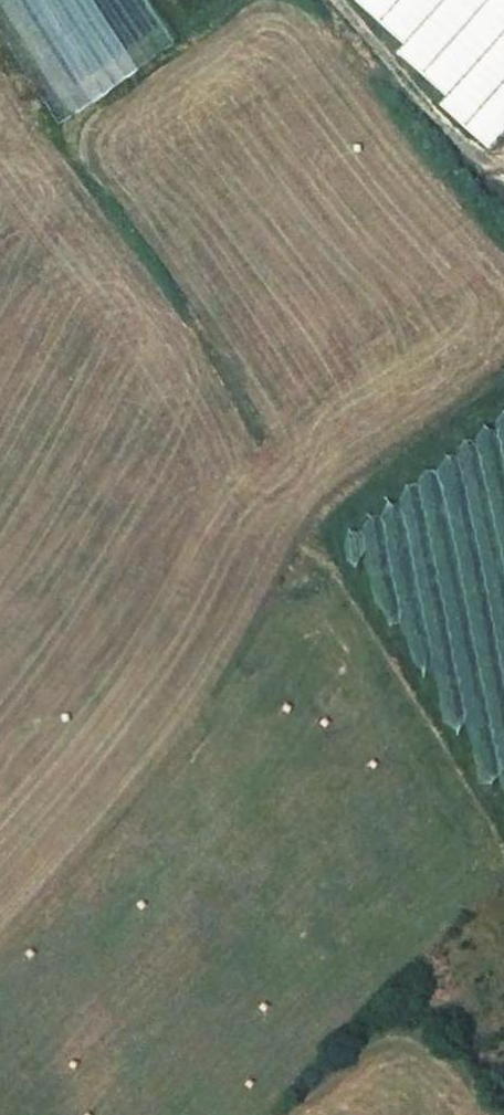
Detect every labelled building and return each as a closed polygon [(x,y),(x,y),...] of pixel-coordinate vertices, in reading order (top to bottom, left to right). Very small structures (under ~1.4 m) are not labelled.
[(445,79),(503,77),(503,0),(349,0),(445,79)]
